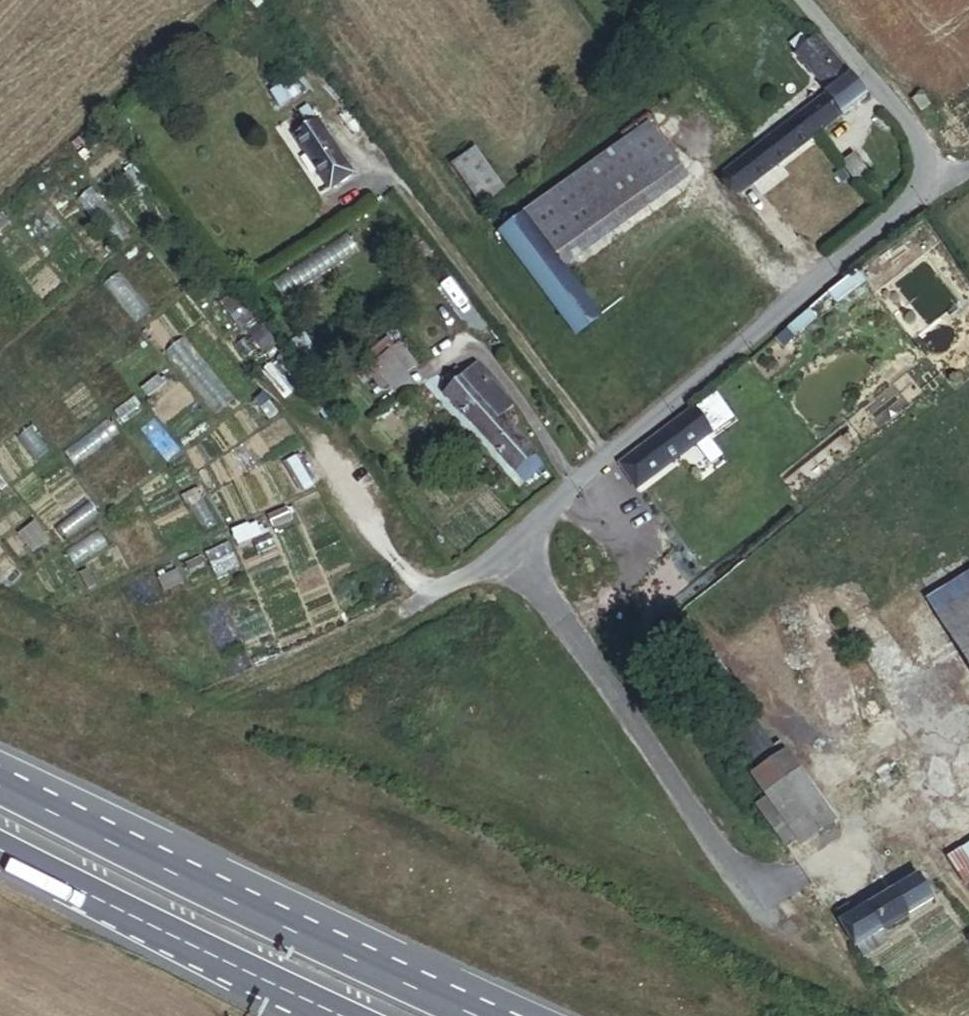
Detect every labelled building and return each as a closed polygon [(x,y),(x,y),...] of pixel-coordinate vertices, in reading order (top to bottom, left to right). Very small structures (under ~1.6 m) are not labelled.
[(753,193),(863,106),(812,45),(794,60),(825,100),(734,171),(753,193)] [(353,173),(305,106),(295,112),(306,128),(293,136),(330,188),(353,173)] [(550,259),(672,175),(644,135),(523,217),(547,248),(544,252),(550,259)] [(456,180),(480,162),(473,152),(448,169),(456,180)] [(861,197),(874,187),(849,153),(835,163),(842,173),(830,182),(840,196),(833,201),(847,218),(866,204),(861,197)] [(502,190),(480,162),(456,180),(477,208),(502,190)] [(550,259),(544,252),(547,248),(523,217),(498,235),(553,308),(574,291),(550,259)] [(591,313),(574,291),(553,308),(571,330),(591,313)] [(412,369),(391,342),(378,353),(399,379),(412,369)] [(399,379),(378,353),(362,365),(391,402),(407,389),(399,379)] [(514,405),(494,383),(489,384),(466,359),(442,381),(451,390),(446,395),(480,432),(502,416),(514,405)] [(712,393),(693,407),(711,430),(729,415),(712,393)] [(640,489),(711,430),(693,407),(621,466),(640,489)] [(536,453),(502,416),(480,432),(524,480),(541,468),(532,457),(536,453)] [(927,599),(968,664),(968,573),(927,599)] [(766,744),(749,720),(733,732),(749,756),(766,744)] [(752,774),(764,792),(795,769),(801,765),(789,749),(752,774)] [(832,819),(795,769),(764,792),(799,842),(832,819)] [(948,858),(964,885),(968,883),(968,846),(948,858)] [(858,945),(935,898),(920,876),(845,921),(858,945)]
